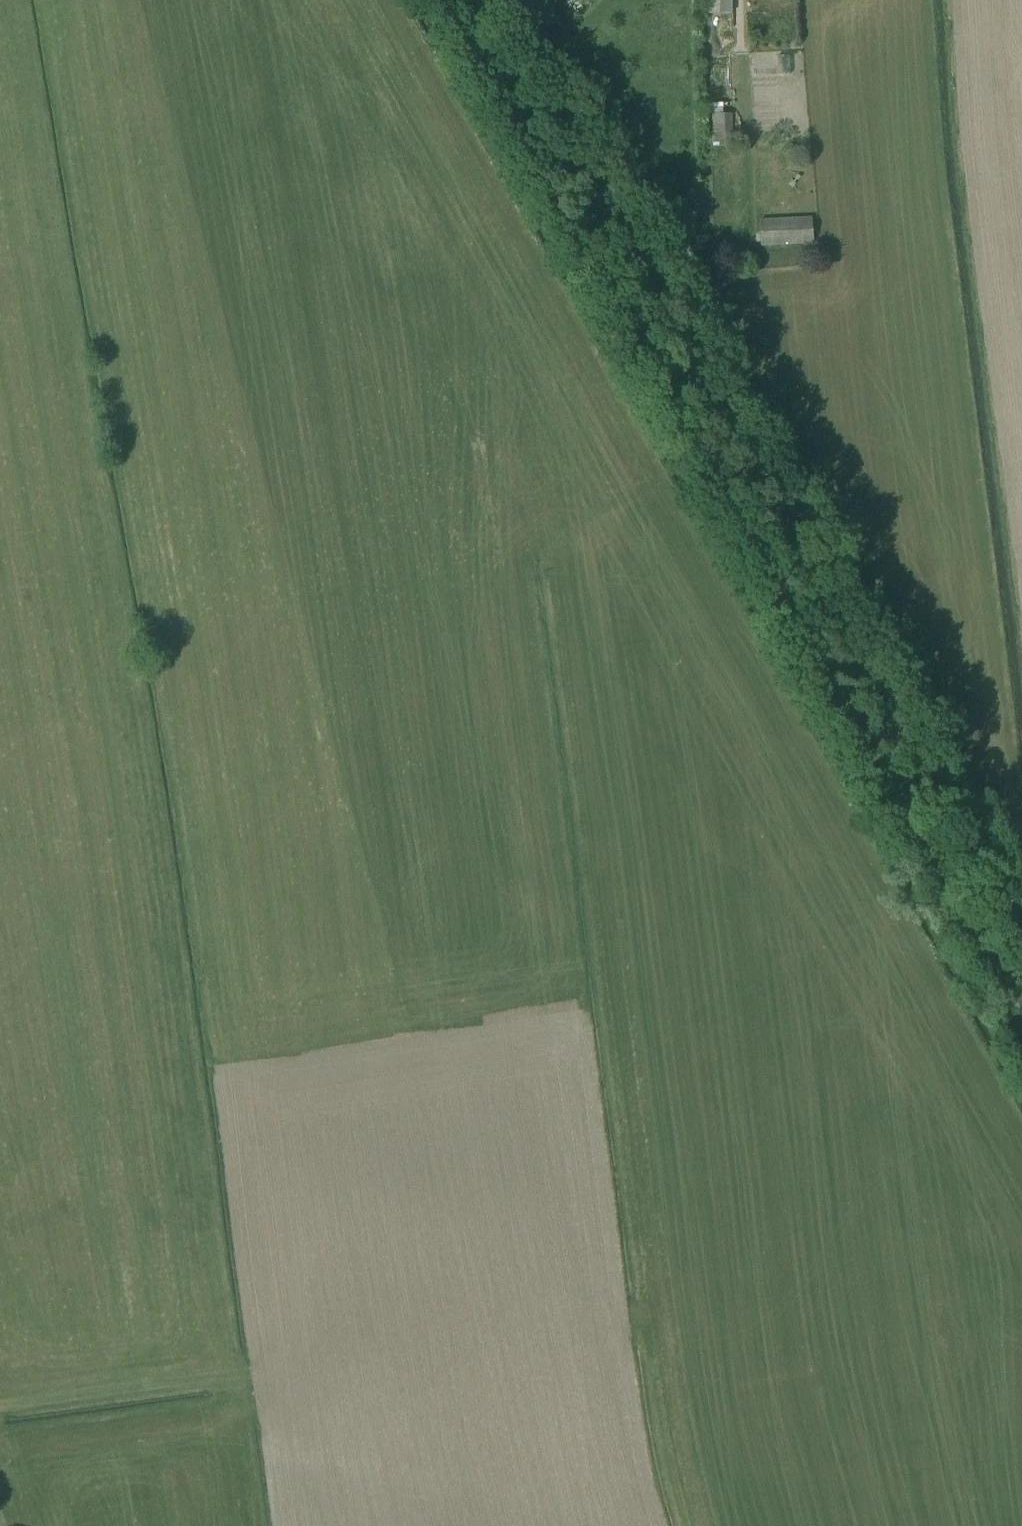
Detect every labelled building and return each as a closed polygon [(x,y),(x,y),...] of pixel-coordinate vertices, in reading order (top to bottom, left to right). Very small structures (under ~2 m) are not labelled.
[(708,15),(730,14),(730,0),(707,0),(708,15)] [(723,114),(711,115),(712,147),(733,147),(732,114),(723,114)] [(811,218),(759,220),(760,247),(813,244),(811,218)]
